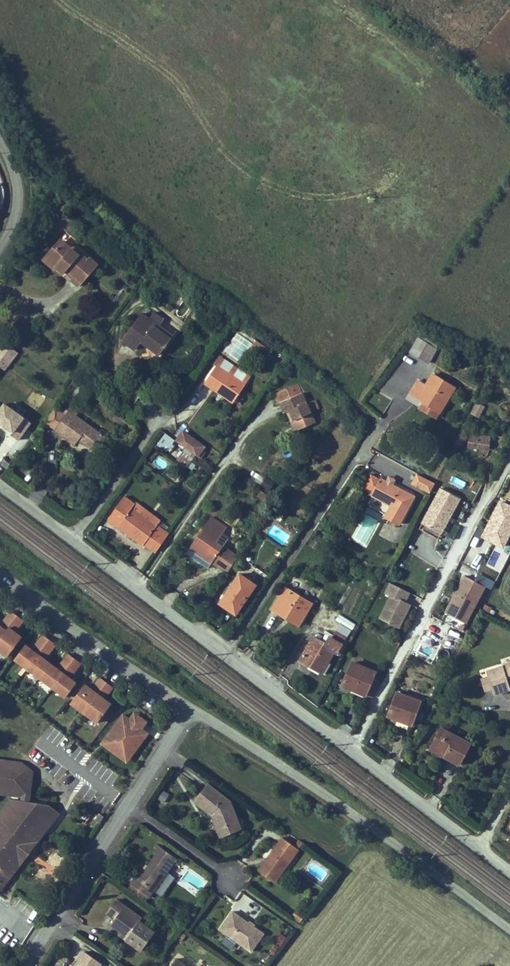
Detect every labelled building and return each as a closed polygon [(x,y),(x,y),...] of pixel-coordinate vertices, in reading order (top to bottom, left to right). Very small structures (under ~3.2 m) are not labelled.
[(49,255),(55,246),(49,242),(43,251),(49,255)] [(76,289),(92,265),(82,259),(81,261),(64,250),(63,252),(55,246),(49,255),(43,251),(36,261),(47,269),(57,276),(58,274),(65,279),(64,281),(76,289)] [(47,269),(36,261),(33,265),(45,273),(47,269)] [(201,313),(193,307),(186,316),(194,322),(201,313)] [(157,328),(138,314),(119,339),(134,350),(141,341),(159,355),(169,342),(154,331),(157,328)] [(161,323),(157,328),(154,331),(169,342),(175,333),(161,323)] [(252,351),(268,359),(272,353),(236,332),(222,354),(243,367),(252,351)] [(425,361),(435,347),(416,333),(406,347),(425,361)] [(0,368),(5,372),(19,355),(3,342),(0,346),(0,368)] [(214,395),(226,376),(211,364),(198,382),(214,395)] [(445,396),(450,387),(428,373),(421,384),(413,379),(404,393),(413,399),(416,393),(432,403),(439,392),(445,396)] [(240,386),(226,376),(214,395),(226,404),(240,386)] [(297,428),(311,421),(296,392),(273,404),(279,415),(283,412),(288,410),(297,428)] [(435,412),(445,396),(439,392),(432,403),(416,393),(413,399),(435,412)] [(31,425),(4,406),(0,411),(0,429),(19,442),(31,425)] [(51,433),(71,447),(74,443),(85,451),(96,436),(73,419),(77,414),(67,406),(59,417),(61,418),(51,433)] [(292,431),(297,428),(288,410),(283,412),(292,431)] [(489,453),(492,437),(470,433),(466,449),(489,453)] [(169,452),(175,439),(163,434),(157,446),(169,452)] [(181,434),(175,442),(180,446),(193,456),(199,448),(181,434)] [(102,440),(96,436),(85,451),(91,455),(102,440)] [(181,472),(191,460),(181,452),(171,464),(181,472)] [(269,491),(274,484),(260,474),(255,482),(269,491)] [(424,492),(429,483),(412,474),(407,482),(424,492)] [(389,524),(406,494),(374,476),(365,494),(383,504),(377,515),(376,517),(389,524)] [(265,501),(267,498),(255,488),(253,492),(265,501)] [(454,498),(435,488),(416,524),(432,532),(442,513),(446,515),(454,498)] [(383,504),(365,494),(359,504),(377,515),(383,504)] [(473,531),(493,541),(509,508),(509,506),(491,496),(482,515),(483,516),(481,521),(478,522),(473,531)] [(152,528),(156,523),(130,505),(128,508),(116,500),(100,523),(138,549),(139,547),(151,529),(152,528)] [(289,519),(293,513),(278,502),(273,508),(289,519)] [(442,513),(432,532),(436,534),(446,515),(442,513)] [(206,516),(202,522),(217,533),(221,527),(206,516)] [(225,552),(218,547),(211,542),(217,533),(202,522),(183,549),(191,554),(193,551),(208,561),(215,566),(225,552)] [(432,532),(416,524),(414,530),(433,539),(436,534),(432,532)] [(151,529),(139,547),(150,555),(163,536),(152,528),(151,529)] [(224,538),(217,533),(211,542),(218,547),(224,538)] [(325,557),(331,551),(316,538),(310,544),(325,557)] [(491,545),(481,559),(495,568),(504,554),(491,545)] [(193,551),(191,554),(206,565),(208,561),(193,551)] [(234,558),(225,552),(215,566),(224,573),(234,558)] [(458,617),(477,580),(457,570),(450,583),(453,584),(451,588),(449,587),(438,607),(458,617)] [(255,586),(238,574),(217,604),(233,616),(255,586)] [(390,628),(402,606),(396,603),(401,594),(382,584),(377,593),(383,596),(371,618),(390,628)] [(296,620),(308,602),(283,586),(268,609),(274,613),(278,608),(296,620)] [(10,658),(20,644),(14,640),(17,635),(25,623),(13,614),(4,626),(10,631),(8,633),(2,629),(0,628),(0,649),(3,652),(2,653),(10,658)] [(346,642),(356,624),(341,616),(332,634),(346,642)] [(318,644),(307,637),(293,659),(301,664),(304,659),(318,667),(328,651),(332,654),(337,645),(326,638),(328,636),(324,634),(318,644)] [(24,640),(17,635),(14,640),(20,644),(24,640)] [(49,660),(58,647),(45,638),(36,650),(49,660)] [(78,686),(71,681),(59,672),(47,662),(34,652),(27,647),(16,661),(24,666),(25,665),(36,673),(35,675),(49,686),(50,685),(61,693),(60,694),(67,700),(78,686)] [(47,662),(49,660),(36,650),(34,652),(47,662)] [(477,664),(479,672),(484,686),(485,692),(504,686),(502,682),(509,679),(509,654),(477,664)] [(74,678),(83,666),(70,657),(61,669),(74,678)] [(351,686),(362,690),(371,668),(347,657),(337,680),(343,683),(342,687),(350,690),(351,686)] [(304,659),(301,664),(314,673),(318,667),(304,659)] [(71,681),(74,678),(61,669),(59,672),(71,681)] [(474,689),(484,686),(479,672),(470,675),(474,689)] [(115,690),(102,681),(93,692),(90,696),(83,691),(73,706),(99,725),(110,711),(104,707),(107,702),(106,702),(115,690)] [(87,687),(83,691),(90,696),(93,692),(87,687)] [(383,710),(390,714),(389,717),(393,719),(395,716),(405,720),(414,698),(392,687),(383,710)] [(104,707),(110,711),(113,707),(107,702),(104,707)] [(141,737),(148,743),(151,739),(145,734),(150,728),(137,719),(133,725),(141,731),(136,738),(139,740),(141,737)] [(113,755),(121,762),(124,761),(125,760),(132,765),(148,743),(141,737),(139,740),(136,738),(141,731),(133,725),(126,721),(107,746),(113,751),(112,752),(113,755)] [(452,762),(463,740),(432,724),(421,745),(452,762)] [(113,751),(107,746),(105,749),(113,755),(112,752),(113,751)] [(23,799),(24,789),(30,790),(32,772),(23,765),(0,762),(0,795),(23,799)] [(209,781),(193,800),(212,815),(216,813),(221,826),(239,819),(231,799),(209,781)] [(29,803),(30,790),(24,789),(23,799),(22,802),(29,803)] [(49,806),(29,803),(22,802),(10,801),(0,815),(0,891),(2,893),(12,879),(9,873),(18,861),(15,856),(27,842),(32,842),(41,831),(48,832),(56,821),(47,815),(48,808),(49,806)] [(47,815),(56,821),(60,816),(48,808),(47,815)] [(216,813),(212,815),(218,828),(221,826),(216,813)] [(99,827),(104,819),(100,816),(95,824),(99,827)] [(221,826),(218,828),(220,834),(242,826),(239,819),(221,826)] [(9,873),(12,879),(48,832),(41,831),(32,842),(27,842),(15,856),(18,861),(9,873)] [(275,881),(299,848),(295,845),(283,836),(259,869),(275,881)] [(295,845),(299,848),(303,842),(299,839),(295,845)] [(136,876),(131,883),(149,896),(154,888),(168,870),(177,858),(159,845),(154,852),(157,854),(148,865),(146,868),(138,878),(136,876)] [(176,876),(168,870),(154,888),(162,894),(176,876)] [(123,906),(126,903),(116,897),(105,912),(114,918),(111,923),(123,931),(128,935),(125,938),(141,949),(155,929),(140,918),(142,915),(133,909),(131,912),(123,906)] [(131,912),(133,909),(126,903),(123,906),(131,912)] [(264,932),(233,910),(220,928),(252,950),(264,932)] [(274,940),(281,945),(287,936),(279,931),(274,940)] [(227,934),(222,939),(231,947),(236,942),(227,934)] [(102,962),(86,950),(75,965),(74,965),(99,965),(102,962)] [(177,957),(170,965),(189,965),(177,957)]
